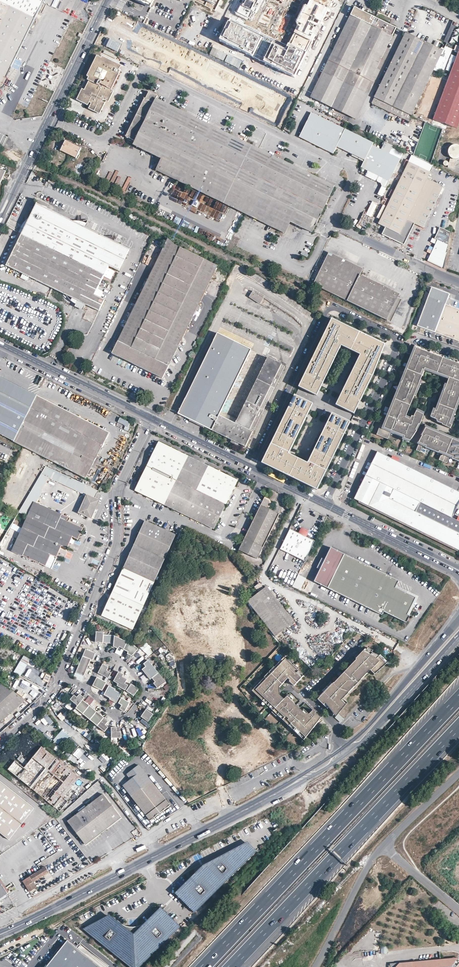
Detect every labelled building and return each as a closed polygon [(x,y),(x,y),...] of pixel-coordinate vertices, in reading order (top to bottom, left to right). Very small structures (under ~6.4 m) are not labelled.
[(1,90),(7,78),(12,67),(43,2),(44,0),(0,0),(0,90),(1,90)] [(195,0),(213,9),(218,0),(195,0)] [(262,0),(241,0),(236,11),(253,19),(262,0)] [(292,29),(312,39),(329,6),(317,0),(307,0),(292,29)] [(310,97),(332,108),(376,18),(354,8),(342,32),(339,31),(331,48),(334,49),(310,97)] [(376,18),(332,108),(356,119),(390,49),(387,47),(396,28),(376,18)] [(231,20),(220,40),(251,56),(261,36),(231,20)] [(144,27),(133,48),(186,73),(195,52),(144,27)] [(390,112),(425,42),(408,33),(406,32),(399,48),(372,103),(390,112)] [(272,40),(261,62),(294,77),(307,49),(295,44),(294,46),(288,43),(286,47),(272,40)] [(443,51),(425,42),(390,112),(409,121),(443,51)] [(447,81),(433,120),(457,129),(458,124),(458,50),(447,81)] [(84,90),(82,89),(77,100),(90,106),(89,109),(100,114),(106,101),(108,102),(114,91),(112,90),(121,71),(119,71),(121,66),(102,57),(102,58),(97,56),(87,76),(91,78),(89,81),(84,90)] [(209,61),(200,78),(257,106),(255,110),(273,118),(283,99),(209,61)] [(7,85),(10,79),(7,78),(1,90),(3,89),(5,87),(7,85)] [(81,88),(82,89),(84,90),(89,81),(86,79),(81,88)] [(146,99),(144,98),(126,137),(135,141),(133,145),(162,159),(156,170),(284,233),(290,222),(312,232),(334,187),(156,99),(157,96),(149,92),(149,93),(146,99)] [(372,145),(373,143),(311,112),(299,137),(333,154),(337,147),(365,160),(372,145)] [(290,133),(293,125),(287,123),(284,129),(290,133)] [(385,142),(396,147),(398,143),(387,137),(385,142)] [(77,158),(81,149),(65,141),(61,150),(77,158)] [(449,162),(448,161),(447,160),(446,160),(445,161),(444,162),(444,164),(445,165),(446,165),(448,165),(449,164),(448,167),(455,168),(457,158),(458,158),(458,144),(457,143),(455,144),(453,144),(452,145),(450,147),(450,149),(449,151),(450,153),(451,155),(452,156),(453,157),(453,159),(450,158),(449,162)] [(365,160),(361,167),(378,176),(383,178),(381,183),(387,186),(400,159),(372,145),(365,160)] [(431,173),(409,162),(378,224),(385,227),(382,235),(403,245),(415,224),(423,228),(440,194),(443,187),(428,179),(431,173)] [(440,194),(423,228),(425,232),(443,195),(440,194)] [(37,203),(30,216),(22,235),(7,265),(16,270),(23,273),(78,300),(85,304),(99,311),(104,299),(95,294),(100,286),(104,287),(107,282),(102,279),(109,266),(119,270),(129,249),(84,226),(72,221),(46,208),(39,204),(37,203)] [(22,235),(30,216),(28,218),(25,221),(22,223),(18,233),(22,235)] [(448,245),(450,232),(440,227),(435,239),(437,240),(428,261),(443,268),(448,245)] [(7,265),(22,235),(18,233),(3,263),(7,265)] [(175,245),(168,238),(112,353),(163,378),(217,266),(176,245),(175,245)] [(402,293),(360,276),(364,267),(327,253),(313,288),(392,319),(402,293)] [(277,375),(258,363),(245,384),(222,371),(231,357),(244,312),(248,302),(262,309),(269,289),(239,274),(224,303),(215,337),(190,378),(175,405),(246,439),(277,375)] [(432,287),(417,326),(458,342),(458,310),(445,304),(449,294),(432,287)] [(83,310),(85,304),(78,300),(75,306),(83,310)] [(331,319),(331,320),(383,346),(385,345),(331,319)] [(383,346),(331,320),(326,329),(327,330),(299,387),(316,395),(320,386),(318,384),(319,382),(320,379),(323,381),(331,363),(329,361),(330,359),(331,356),(334,358),(340,346),(337,345),(338,343),(339,341),(341,342),(340,344),(360,354),(361,352),(363,354),(363,355),(362,357),(360,356),(355,366),(358,367),(357,370),(356,372),(353,371),(344,390),(346,392),(345,394),(344,397),(341,396),(337,405),(353,413),(371,377),(383,346)] [(326,329),(298,388),(299,387),(327,330),(326,329)] [(340,344),(338,343),(337,345),(340,346),(341,346),(359,356),(360,356),(362,357),(363,355),(360,354),(340,344)] [(433,352),(432,354),(429,353),(430,351),(427,350),(426,352),(419,350),(420,348),(410,344),(407,353),(411,355),(413,356),(407,370),(403,380),(401,380),(399,385),(401,386),(395,400),(390,414),(388,413),(385,419),(387,420),(385,426),(383,426),(381,425),(376,435),(388,440),(392,430),(399,432),(397,436),(410,441),(414,434),(416,431),(415,430),(418,424),(419,425),(420,423),(421,421),(423,415),(416,411),(414,410),(411,416),(410,418),(409,420),(407,419),(405,418),(405,416),(409,406),(413,396),(415,392),(417,393),(418,390),(416,389),(417,386),(419,387),(421,383),(419,382),(421,375),(420,374),(422,370),(423,370),(424,368),(436,373),(447,377),(446,379),(443,388),(442,391),(443,391),(442,394),(441,393),(439,397),(441,398),(440,402),(436,414),(434,413),(433,415),(431,414),(430,417),(433,418),(432,420),(439,423),(442,424),(441,424),(450,428),(451,425),(449,424),(454,410),(458,399),(458,400),(458,362),(457,361),(456,363),(454,362),(454,360),(450,359),(450,361),(443,358),(436,356),(437,354),(433,352)] [(383,346),(371,377),(372,377),(385,345),(383,346)] [(320,386),(316,395),(316,396),(341,346),(340,346),(334,358),(333,360),(331,363),(323,381),(322,383),(320,386)] [(360,356),(359,356),(335,406),(337,405),(341,396),(342,393),(344,390),(353,371),(354,368),(355,366),(360,356)] [(37,395),(0,376),(0,435),(14,442),(37,395)] [(372,377),(371,377),(353,413),(354,415),(372,377)] [(316,396),(316,395),(299,387),(298,388),(316,396)] [(109,432),(37,395),(14,442),(85,478),(109,432)] [(311,404),(313,404),(294,395),(295,396),(311,404)] [(331,459),(342,437),(339,436),(340,433),(343,435),(349,422),(332,414),(326,427),(329,428),(328,430),(325,429),(314,451),(317,452),(316,455),(315,457),(312,456),(307,467),(300,464),(299,466),(295,464),(292,462),(293,460),(286,457),(293,444),(290,442),(291,440),(292,437),(295,439),(306,416),(303,415),(304,413),(307,414),(311,404),(295,396),(292,401),(288,409),(291,411),(290,413),(289,416),(286,414),(278,430),(281,432),(280,434),(278,437),(276,435),(262,463),(316,489),(328,464),(326,463),(327,460),(328,458),(331,459)] [(288,409),(292,401),(291,401),(261,462),(262,463),(276,435),(277,433),(278,430),(286,414),(287,412),(288,409)] [(337,405),(335,406),(354,415),(353,413),(337,405)] [(332,414),(332,413),(306,465),(307,467),(312,456),(313,454),(314,451),(325,429),(326,427),(332,414)] [(350,422),(332,413),(332,414),(349,422),(350,422)] [(293,444),(286,457),(287,456),(308,414),(307,414),(306,416),(295,439),(294,441),(293,444)] [(125,426),(124,428),(127,430),(131,423),(120,417),(118,422),(125,426)] [(316,489),(317,489),(350,422),(349,422),(343,435),(342,437),(331,459),(330,462),(328,464),(316,489)] [(433,429),(432,431),(427,429),(427,427),(428,426),(425,424),(422,434),(420,433),(417,444),(419,445),(416,451),(420,452),(422,449),(441,457),(439,460),(447,464),(449,460),(458,464),(458,442),(452,439),(442,435),(442,433),(439,432),(439,434),(436,432),(437,431),(433,429)] [(237,480),(159,442),(150,461),(143,474),(135,490),(213,529),(237,480)] [(378,451),(354,499),(458,550),(458,521),(451,518),(458,502),(458,492),(378,451)] [(287,456),(286,457),(293,460),(296,462),(300,464),(307,467),(306,465),(287,456)] [(93,512),(95,508),(101,495),(97,493),(98,491),(45,466),(40,474),(19,511),(27,515),(11,551),(45,566),(51,555),(56,557),(61,545),(67,548),(72,537),(78,539),(83,528),(66,520),(68,517),(38,504),(44,491),(42,490),(49,478),(86,495),(79,512),(91,518),(93,512)] [(257,559),(265,542),(279,514),(268,509),(271,502),(264,498),(247,534),(239,550),(257,559)] [(175,534),(145,520),(142,527),(132,549),(121,573),(109,600),(102,616),(132,630),(175,534)] [(315,541),(289,529),(279,549),(305,561),(315,541)] [(396,586),(398,581),(331,548),(314,581),(382,615),(383,611),(406,622),(409,615),(407,614),(415,598),(395,588),(396,586)] [(39,578),(41,572),(36,569),(33,575),(39,578)] [(267,586),(248,602),(275,637),(295,622),(287,612),(267,586)] [(418,597),(396,586),(395,588),(415,598),(418,597)] [(409,615),(418,597),(415,598),(407,614),(409,615)] [(287,612),(295,622),(296,621),(289,611),(287,612)] [(104,632),(96,631),(95,642),(103,643),(103,635),(104,632)] [(114,636),(103,635),(103,643),(113,644),(114,636)] [(119,647),(124,649),(127,642),(114,636),(113,644),(113,646),(118,649),(119,647)] [(136,651),(132,646),(132,645),(127,642),(124,649),(123,650),(128,652),(127,654),(132,656),(136,651)] [(145,653),(148,656),(154,651),(146,642),(137,651),(142,656),(145,653)] [(83,656),(91,659),(92,660),(94,656),(95,653),(86,649),(83,656)] [(354,659),(355,660),(333,683),(332,683),(318,697),(327,707),(332,703),(339,710),(344,704),(340,700),(342,698),(369,670),(373,674),(384,665),(376,658),(378,656),(364,649),(354,659)] [(91,659),(83,656),(76,672),(84,676),(91,659)] [(386,664),(378,656),(376,658),(384,665),(386,664)] [(278,686),(287,677),(289,680),(288,681),(293,685),(302,675),(283,657),(251,690),(300,737),(320,717),(314,712),(309,718),(306,715),(286,696),(283,698),(279,694),(278,686)] [(21,676),(28,665),(20,660),(13,672),(21,676)] [(159,673),(148,660),(143,664),(145,666),(142,669),(150,680),(152,678),(159,673)] [(108,667),(103,664),(98,673),(106,677),(111,680),(112,677),(110,675),(111,673),(107,670),(108,667)] [(32,681),(32,680),(39,684),(43,678),(27,669),(23,676),(32,681)] [(117,686),(125,690),(128,685),(125,683),(127,679),(123,677),(124,675),(119,672),(113,681),(118,684),(117,686)] [(166,682),(159,673),(152,678),(155,682),(153,683),(157,688),(166,682)] [(109,683),(99,679),(95,687),(105,692),(109,683)] [(1,683),(0,685),(0,720),(2,722),(25,700),(1,683)] [(126,691),(134,696),(139,689),(131,684),(126,691)] [(116,689),(109,685),(104,695),(110,698),(109,699),(116,703),(121,693),(115,690),(116,689)] [(25,698),(29,692),(22,688),(18,694),(25,698)] [(83,697),(79,694),(77,697),(74,695),(70,700),(77,706),(82,700),(83,700),(86,697),(88,695),(86,694),(84,696),(83,697)] [(217,715),(228,707),(219,695),(208,703),(217,715)] [(327,707),(318,697),(316,699),(326,709),(327,707)] [(125,712),(130,703),(121,698),(119,703),(122,705),(120,709),(125,712)] [(97,726),(104,717),(82,700),(77,706),(75,709),(97,726)] [(332,703),(327,707),(335,716),(339,710),(332,703)] [(71,705),(67,710),(71,713),(75,708),(71,705)] [(150,712),(146,709),(141,717),(144,719),(150,712)] [(312,709),(306,715),(309,718),(314,712),(312,709)] [(153,714),(150,712),(144,719),(148,722),(153,714)] [(62,721),(67,716),(65,713),(59,718),(62,721)] [(37,728),(50,740),(57,732),(50,725),(53,721),(46,715),(40,722),(42,723),(37,728)] [(104,717),(97,726),(104,732),(108,727),(106,725),(108,721),(104,717)] [(117,727),(111,727),(111,738),(121,738),(121,732),(117,732),(117,727)] [(58,752),(62,747),(54,741),(50,747),(58,752)] [(80,778),(42,747),(29,763),(25,767),(24,768),(15,760),(8,769),(60,812),(68,801),(64,798),(66,794),(80,778)] [(94,759),(81,749),(72,760),(77,763),(79,761),(87,767),(94,759)] [(111,757),(105,752),(98,761),(104,765),(111,757)] [(130,779),(122,785),(150,821),(170,806),(138,765),(126,774),(130,779)] [(85,782),(80,778),(66,794),(71,798),(85,782)] [(0,781),(0,833),(9,840),(34,808),(0,781)] [(103,794),(67,821),(86,845),(121,818),(103,794)] [(203,864),(175,892),(195,913),(256,850),(247,841),(203,864)] [(36,873),(29,877),(32,881),(39,877),(36,873)] [(32,881),(29,877),(23,881),(29,892),(36,887),(32,881)] [(0,879),(0,882),(7,892),(9,891),(1,878),(0,879)] [(7,895),(8,894),(7,892),(0,882),(0,899),(7,895)] [(82,928),(130,966),(138,966),(180,926),(160,906),(141,924),(135,926),(130,926),(124,925),(109,913),(86,926),(82,928)] [(46,966),(101,966),(68,940),(46,966)] [(399,962),(395,966),(458,966),(458,963),(458,965),(455,962),(457,959),(456,959),(454,959),(453,958),(452,958),(450,958),(449,958),(450,959),(448,959),(447,958),(445,959),(444,958),(441,962),(438,962),(438,961),(436,959),(399,962)]
